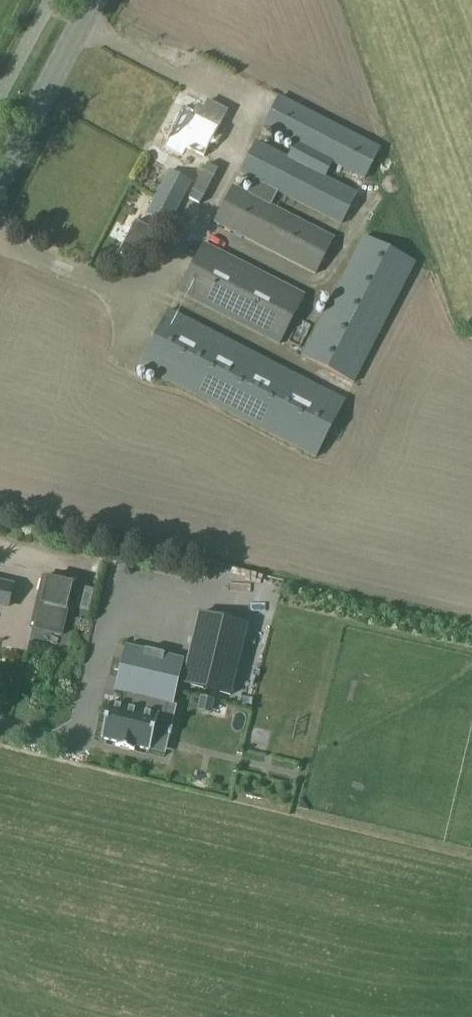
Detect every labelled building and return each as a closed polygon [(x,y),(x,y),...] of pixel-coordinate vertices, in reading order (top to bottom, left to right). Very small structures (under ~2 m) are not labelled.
[(381,148),(279,95),(262,128),(294,144),(288,156),(256,139),(239,172),(342,225),(358,193),(326,176),(333,164),(365,180),(381,148)] [(184,107),(169,139),(167,138),(161,150),(176,157),(180,149),(185,151),(187,148),(204,156),(219,125),(220,126),(228,110),(207,100),(200,115),(184,107)] [(189,199),(199,204),(218,169),(207,164),(189,199)] [(169,226),(192,181),(169,169),(146,214),(169,226)] [(335,238),(233,185),(214,222),(316,275),(335,238)] [(142,277),(165,232),(142,220),(119,265),(142,277)] [(302,356),(354,383),(417,262),(364,235),(302,356)] [(305,295),(204,242),(178,292),(279,345),(305,295)] [(138,367),(316,457),(346,400),(169,309),(138,367)] [(67,611),(75,583),(42,575),(35,603),(67,611)] [(15,584),(0,580),(0,607),(9,609),(15,584)] [(229,698),(246,624),(198,612),(180,686),(229,698)] [(114,692),(126,694),(168,704),(173,705),(174,703),(171,703),(182,660),(184,661),(184,659),(126,645),(125,647),(127,647),(117,690),(115,690),(114,692)] [(150,751),(158,716),(164,718),(168,704),(126,694),(123,706),(112,703),(111,703),(111,702),(110,702),(106,719),(105,718),(104,723),(105,723),(101,739),(102,740),(102,739),(118,742),(117,745),(115,744),(115,746),(120,747),(121,743),(130,745),(129,749),(134,750),(134,749),(133,749),(133,746),(149,750),(148,751),(150,751)]
